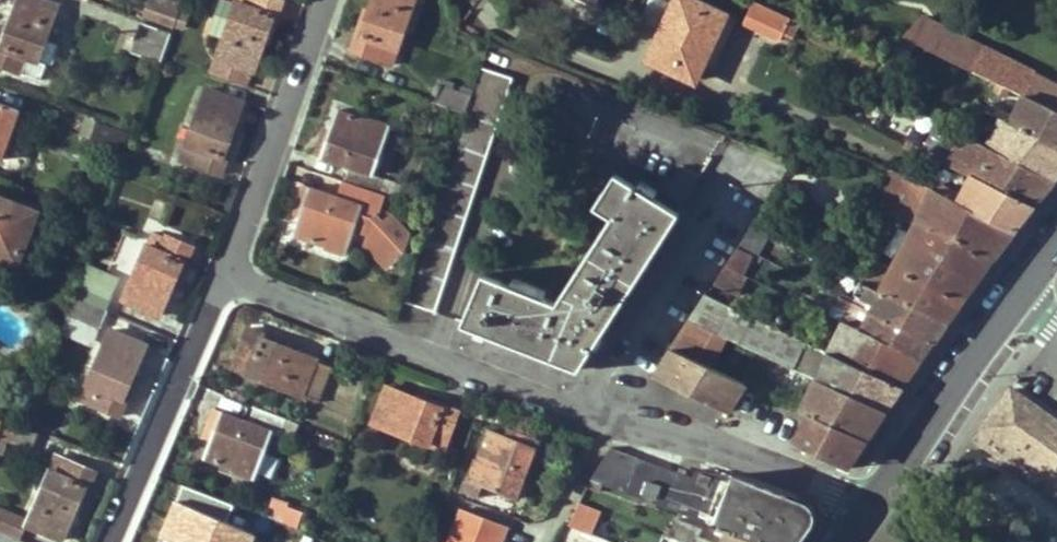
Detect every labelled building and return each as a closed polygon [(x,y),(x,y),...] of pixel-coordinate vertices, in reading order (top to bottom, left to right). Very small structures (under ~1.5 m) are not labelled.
[(58,5),(44,0),(19,0),(8,30),(5,29),(0,42),(0,65),(41,80),(47,63),(39,60),(58,5)] [(180,10),(154,0),(149,0),(143,14),(174,26),(180,10)] [(282,0),(254,0),(252,5),(243,3),(239,1),(217,58),(254,71),(268,33),(272,35),(284,1),(282,0)] [(352,49),(392,63),(414,0),(375,0),(372,9),(369,17),(364,15),(352,49)] [(689,77),(702,52),(708,55),(727,14),(697,0),(674,0),(648,58),(689,77)] [(783,33),(791,16),(755,0),(744,22),(780,39),(783,33)] [(364,15),(369,17),(372,9),(367,8),(364,15)] [(736,18),(727,14),(708,55),(702,52),(689,77),(696,81),(704,64),(713,68),(736,18)] [(791,16),(783,33),(792,37),(800,20),(791,16)] [(917,42),(940,53),(952,32),(921,17),(905,35),(917,42)] [(140,22),(130,52),(161,63),(172,34),(140,22)] [(940,53),(974,71),(986,48),(952,32),(940,53)] [(882,60),(896,67),(917,42),(905,35),(882,60)] [(1035,73),(986,48),(974,71),(1000,83),(1015,91),(1025,95),(1035,73)] [(415,273),(405,301),(436,311),(513,76),(484,66),(415,273)] [(1035,73),(1025,95),(1056,111),(1056,83),(1035,73)] [(996,91),(1012,99),(1015,91),(1000,83),(996,91)] [(466,112),(473,94),(463,91),(442,84),(436,101),(466,112)] [(465,84),(463,91),(473,94),(475,88),(465,84)] [(230,139),(243,102),(207,89),(186,145),(199,150),(195,164),(222,174),(234,140),(230,139)] [(1025,95),(1015,91),(1012,99),(1021,103),(1025,95)] [(1025,95),(1021,103),(1015,115),(990,103),(986,111),(1001,119),(1056,146),(1056,111),(1025,95)] [(19,109),(0,102),(0,158),(2,159),(19,109)] [(327,143),(320,141),(316,153),(349,164),(343,180),(381,192),(385,177),(374,174),(391,123),(371,116),(369,120),(338,109),(332,128),(327,143)] [(96,121),(89,118),(82,136),(90,138),(96,121)] [(1056,177),(1056,146),(1001,119),(989,145),(1056,178),(1056,177)] [(130,133),(96,121),(90,138),(92,139),(120,150),(124,151),(130,133)] [(320,141),(327,143),(332,128),(325,126),(320,141)] [(1037,204),(1056,178),(989,145),(965,134),(955,154),(930,141),(925,150),(975,174),(1037,204)] [(120,150),(92,139),(88,151),(116,161),(120,150)] [(654,251),(679,212),(654,195),(658,189),(642,180),(637,186),(616,172),(596,206),(611,216),(556,301),(545,296),(547,291),(513,278),(510,284),(484,273),(462,324),(518,345),(527,324),(580,343),(592,328),(602,333),(635,280),(616,269),(635,239),(654,251)] [(1016,231),(1037,204),(975,174),(964,194),(940,182),(935,190),(1016,231)] [(416,203),(421,189),(385,177),(381,192),(385,193),(416,203)] [(893,210),(917,222),(993,262),(1016,231),(935,190),(934,189),(910,177),(893,210)] [(299,198),(306,200),(300,217),(295,234),(325,244),(324,247),(345,255),(353,232),(356,225),(369,230),(367,237),(366,244),(388,268),(401,257),(409,232),(393,214),(385,221),(378,214),(385,193),(381,192),(343,180),(338,195),(304,185),(299,198)] [(38,212),(0,197),(0,257),(18,264),(38,212)] [(294,214),(300,217),(306,200),(299,198),(294,214)] [(962,304),(993,262),(917,222),(893,269),(962,304)] [(754,252),(759,254),(771,233),(753,223),(740,245),(754,252)] [(356,225),(353,232),(367,237),(369,230),(356,225)] [(180,280),(194,247),(155,231),(126,300),(161,315),(176,278),(180,280)] [(635,239),(616,269),(635,280),(654,251),(635,239)] [(740,245),(727,266),(744,273),(754,252),(740,245)] [(863,280),(880,290),(893,269),(873,258),(861,280),(863,280)] [(716,283),(739,294),(750,276),(744,273),(727,266),(716,283)] [(947,324),(962,304),(893,269),(880,290),(947,324)] [(877,303),(873,310),(934,341),(947,324),(880,290),(863,280),(856,292),(877,303)] [(107,310),(114,295),(81,281),(75,297),(107,310)] [(693,320),(710,328),(816,377),(887,410),(903,386),(830,351),(709,295),(693,320)] [(69,314),(100,327),(107,310),(75,297),(69,314)] [(922,358),(934,341),(873,310),(863,330),(922,358)] [(92,344),(100,327),(69,314),(62,332),(92,344)] [(693,320),(675,349),(697,359),(710,328),(693,320)] [(845,321),(830,351),(903,386),(922,358),(863,330),(845,321)] [(580,343),(527,324),(518,345),(580,369),(602,333),(592,328),(580,343)] [(283,342),(249,328),(234,368),(320,402),(333,366),(282,346),(283,342)] [(133,381),(148,345),(112,330),(83,399),(122,416),(136,382),(133,381)] [(657,377),(732,412),(747,384),(697,359),(675,349),(657,377)] [(866,440),(887,410),(816,377),(800,409),(809,413),(866,440)] [(426,398),(425,402),(387,387),(374,424),(444,451),(460,411),(426,398)] [(973,440),(1024,477),(1056,434),(1056,422),(1035,406),(1012,390),(973,440)] [(286,419),(256,408),(251,422),(216,409),(211,422),(217,424),(211,440),(204,457),(234,469),(234,471),(254,479),(273,432),(280,435),(286,419)] [(808,449),(847,467),(866,440),(809,413),(792,441),(808,449)] [(295,423),(286,419),(280,435),(290,438),(295,423)] [(211,440),(217,424),(211,422),(204,438),(211,440)] [(490,430),(478,461),(476,460),(464,491),(479,497),(484,484),(518,498),(540,441),(525,435),(522,442),(508,437),(490,430)] [(522,442),(525,435),(510,430),(508,437),(522,442)] [(1024,477),(1056,500),(1056,434),(1024,477)] [(612,448),(592,480),(604,485),(729,531),(760,541),(798,541),(801,537),(812,521),(813,518),(813,515),(812,510),(809,506),(805,503),(724,471),(720,479),(696,471),(693,478),(612,448)] [(83,506),(97,473),(57,456),(28,526),(64,541),(79,504),(83,506)] [(601,492),(604,485),(592,480),(588,487),(601,492)] [(277,517),(283,502),(273,498),(267,514),(277,517)] [(570,527),(581,531),(591,507),(581,503),(570,527)] [(507,526),(464,509),(451,541),(501,541),(507,526)] [(687,541),(695,541),(698,537),(702,529),(678,520),(669,535),(687,541)] [(8,535),(10,529),(0,525),(0,532),(8,535)] [(729,531),(722,541),(760,541),(729,531)] [(8,535),(0,532),(0,541),(25,541),(8,535)]
